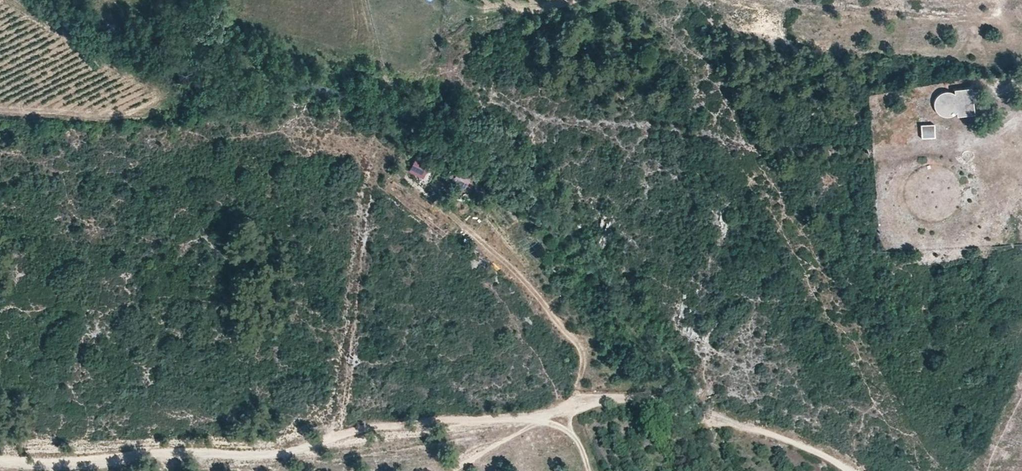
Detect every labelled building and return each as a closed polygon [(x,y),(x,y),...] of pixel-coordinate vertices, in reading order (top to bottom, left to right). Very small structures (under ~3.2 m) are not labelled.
[(954,114),(957,114),(958,118),(975,116),(972,89),(955,90),(955,95),(952,93),(947,93),(942,93),(938,96),(935,102),(935,108),(937,113),(941,116),(947,118),(951,117),(954,117),(954,114)] [(934,126),(921,127),(922,140),(935,139),(934,126)] [(418,155),(409,170),(421,178),(430,162),(418,155)] [(457,170),(453,178),(466,185),(470,177),(457,170)]
